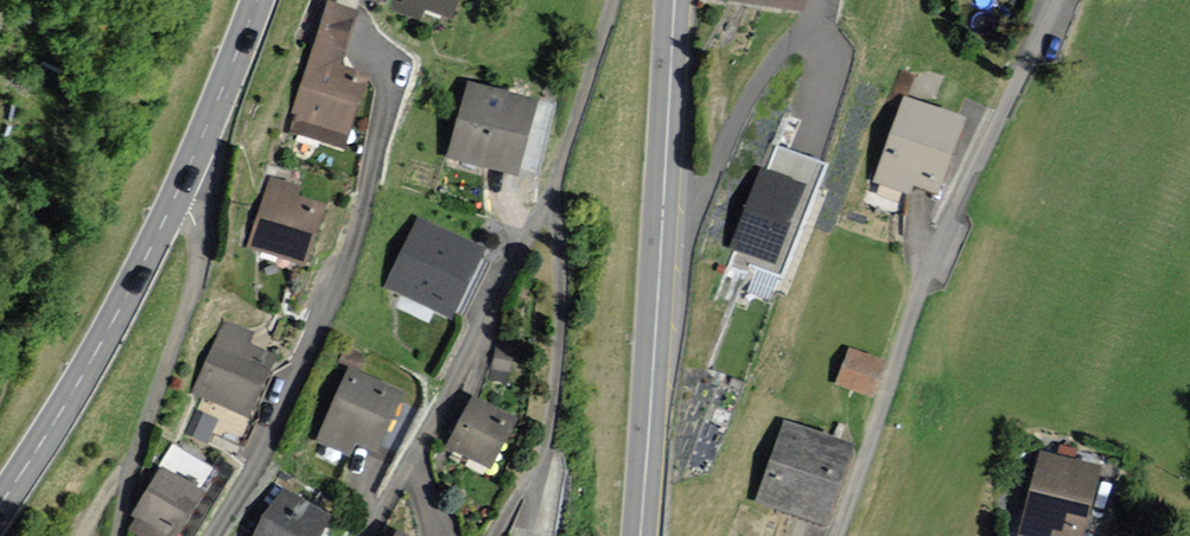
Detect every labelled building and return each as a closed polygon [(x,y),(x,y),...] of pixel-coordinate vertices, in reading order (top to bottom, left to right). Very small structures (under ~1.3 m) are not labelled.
[(327,0),(292,113),(294,114),(289,130),(345,147),(368,74),(341,66),(358,10),(327,0)] [(399,12),(420,19),(424,8),(454,18),(460,0),(403,0),(399,12)] [(537,99),(467,82),(449,154),(519,172),(537,99)] [(965,117),(902,96),(873,181),(909,193),(912,184),(939,193),(965,117)] [(782,276),(824,165),(778,148),(769,173),(766,172),(730,265),(744,270),(747,263),(782,276)] [(302,186),(268,175),(246,243),(307,263),(326,204),(299,195),(302,186)] [(486,249),(417,218),(386,286),(456,317),(486,249)] [(255,331),(222,318),(192,391),(256,417),(281,353),(251,341),(255,331)] [(885,362),(848,348),(835,382),(872,396),(885,362)] [(405,391),(349,366),(315,440),(349,456),(356,441),(378,451),(405,391)] [(518,418),(472,396),(447,446),(493,468),(518,418)] [(855,445),(782,421),(756,500),(829,524),(855,445)] [(172,443),(147,484),(150,486),(132,516),(144,523),(139,530),(149,535),(181,535),(219,471),(172,443)] [(1043,454),(1020,533),(1030,535),(1057,535),(1057,534),(1065,535),(1079,535),(1097,469),(1043,454)] [(284,487),(255,535),(319,535),(332,515),(284,487)]
